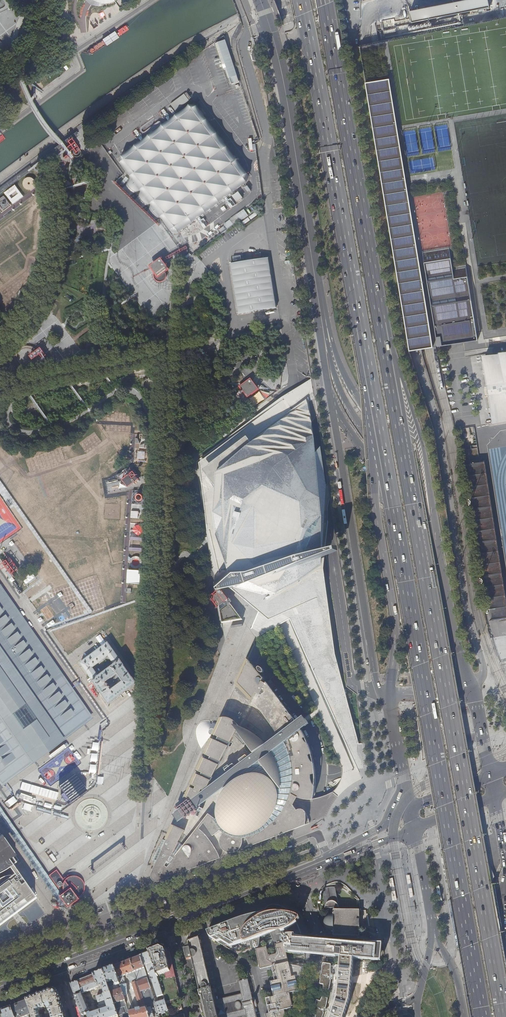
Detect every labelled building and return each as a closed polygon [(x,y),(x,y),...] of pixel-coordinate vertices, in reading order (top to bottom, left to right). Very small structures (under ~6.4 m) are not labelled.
[(413,22),(490,6),(489,0),(462,0),(410,11),(413,22)] [(383,42),(360,47),(410,352),(415,351),(438,347),(478,341),(460,230),(467,229),(485,339),(505,336),(505,17),(383,42)] [(225,39),(218,41),(232,83),(239,81),(225,39)] [(192,114),(120,166),(125,174),(114,184),(159,229),(162,225),(169,235),(174,232),(242,181),(192,114)] [(68,156),(70,160),(82,152),(72,137),(68,140),(70,145),(67,147),(63,142),(59,144),(66,154),(64,157),(66,158),(68,156)] [(239,192),(232,196),(236,203),(243,199),(239,192)] [(237,214),(241,221),(248,215),(244,209),(237,214)] [(166,272),(165,272),(169,269),(160,258),(149,266),(154,273),(154,275),(154,276),(154,277),(155,278),(156,280),(157,281),(158,281),(160,282),(161,282),(162,281),(163,281),(164,280),(166,279),(166,278),(167,276),(167,274),(166,273),(166,272)] [(268,258),(230,264),(238,313),(276,308),(268,258)] [(32,349),(27,353),(30,357),(37,351),(43,359),(47,356),(38,345),(32,349)] [(494,424),(505,422),(505,355),(484,358),(494,424)] [(247,397),(247,398),(259,390),(254,383),(250,378),(242,384),(239,387),(247,397)] [(276,401),(198,461),(212,562),(221,601),(240,598),(246,596),(264,590),(282,583),(325,567),(339,562),(328,558),(329,525),(329,510),(325,469),(322,447),(318,455),(313,421),(319,416),(311,380),(276,401)] [(475,427),(464,428),(467,456),(473,455),(473,458),(479,458),(475,427)] [(482,550),(481,550),(481,552),(480,553),(479,554),(482,556),(483,558),(483,560),(483,562),(482,564),(481,565),(482,566),(484,567),(484,569),(485,569),(485,571),(484,574),(484,575),(482,576),(483,577),(484,578),(485,578),(486,580),(486,581),(486,583),(486,584),(485,587),(484,587),(486,588),(487,589),(488,590),(488,592),(488,594),(488,596),(487,597),(486,599),(487,599),(489,601),(490,604),(490,606),(489,608),(488,609),(488,610),(489,611),(491,612),(492,614),(492,616),(492,618),(490,621),(489,621),(505,619),(505,600),(485,462),(465,465),(467,466),(468,466),(469,469),(470,471),(469,473),(469,474),(467,476),(469,478),(470,478),(471,480),(471,482),(471,484),(470,485),(469,487),(470,488),(472,489),(473,490),(473,492),(473,494),(472,497),(471,498),(470,498),(472,499),(473,500),(474,502),(475,503),(475,505),(474,507),(473,508),(472,509),(473,510),(475,512),(476,512),(476,514),(476,516),(476,518),(475,519),(474,521),(475,521),(476,522),(477,523),(478,525),(478,527),(478,528),(477,530),(476,531),(475,532),(477,532),(479,534),(480,537),(480,538),(479,541),(477,543),(480,544),(481,546),(482,548),(482,550)] [(124,482),(126,486),(137,478),(129,467),(119,475),(122,479),(107,482),(107,485),(124,482)] [(0,565),(0,569),(1,571),(5,568),(10,575),(11,575),(13,579),(15,578),(12,574),(18,569),(5,552),(4,553),(8,559),(0,565)] [(3,781),(32,760),(48,749),(64,738),(91,718),(62,676),(0,590),(0,778),(3,781)] [(221,601),(219,591),(211,596),(218,608),(220,625),(244,619),(231,604),(229,600),(221,601)] [(107,642),(80,663),(109,704),(136,683),(107,642)] [(293,806),(298,798),(299,799),(301,799),(302,800),(305,800),(307,800),(310,800),(312,800),(313,800),(314,796),(315,787),(315,780),(315,771),(314,767),(313,761),(311,753),(309,746),(307,740),(304,734),(302,731),(301,730),(310,724),(307,720),(304,716),(296,721),(272,690),(267,682),(266,684),(262,682),(264,679),(247,659),(235,684),(252,701),(256,694),(260,695),(255,704),(258,707),(265,716),(270,723),(278,735),(266,744),(262,741),(259,738),(255,734),(249,731),(243,728),(238,726),(237,723),(235,722),(233,720),(230,719),(227,718),(224,718),(221,718),(215,731),(213,730),(216,724),(215,724),(209,721),(207,721),(205,721),(202,721),(200,722),(198,723),(196,724),(194,726),(194,728),(193,731),(194,735),(195,740),(197,745),(200,749),(211,734),(218,737),(217,741),(212,738),(204,755),(210,757),(209,760),(203,758),(197,771),(202,773),(201,776),(196,774),(191,785),(195,787),(194,789),(189,787),(185,798),(191,800),(172,814),(175,818),(178,822),(218,792),(231,783),(228,786),(225,789),(223,792),(221,796),(219,799),(218,804),(217,808),(217,812),(217,815),(218,818),(219,821),(220,825),(222,827),(221,827),(219,826),(217,823),(216,820),(208,814),(183,846),(178,843),(185,831),(173,825),(152,870),(151,873),(150,875),(150,877),(151,878),(152,879),(152,880),(153,881),(154,881),(155,882),(157,882),(207,863),(219,858),(219,856),(217,852),(215,848),(211,842),(207,837),(204,834),(199,829),(204,824),(210,832),(212,837),(220,831),(221,832),(223,833),(221,835),(220,836),(220,838),(219,840),(219,841),(219,843),(219,845),(220,846),(221,849),(222,850),(223,851),(225,852),(226,853),(228,853),(232,853),(237,851),(239,850),(240,849),(241,847),(242,844),(242,843),(242,841),(242,838),(246,838),(250,846),(306,825),(306,824),(305,824),(306,818),(306,814),(305,813),(305,812),(304,811),(303,810),(301,810),(300,809),(298,810),(297,810),(293,806)] [(96,689),(92,684),(88,688),(97,699),(97,698),(98,697),(94,691),(94,690),(96,689)] [(48,875),(0,807),(0,817),(62,907),(69,902),(67,900),(67,901),(61,893),(60,893),(59,893),(58,892),(58,891),(58,890),(58,889),(48,875)] [(11,866),(18,861),(1,836),(0,836),(0,873),(11,866)] [(67,900),(69,902),(71,901),(69,899),(75,895),(76,895),(77,896),(78,895),(79,894),(79,893),(78,892),(83,889),(78,884),(78,883),(78,882),(78,881),(77,880),(76,880),(76,881),(75,881),(73,879),(73,878),(73,875),(71,875),(70,874),(65,876),(62,878),(55,869),(48,875),(58,889),(58,890),(58,891),(58,892),(59,893),(60,893),(61,893),(67,901),(67,900)] [(6,912),(4,909),(8,906),(12,903),(14,906),(15,905),(18,905),(21,904),(23,903),(26,902),(29,900),(31,899),(34,897),(17,873),(13,876),(9,876),(4,877),(0,879),(0,886),(6,881),(10,885),(2,891),(8,899),(1,903),(0,902),(0,916),(6,912)] [(325,908),(325,910),(338,908),(338,905),(336,889),(335,888),(333,888),(330,888),(327,889),(323,890),(325,908)] [(35,899),(34,897),(31,899),(29,900),(26,902),(23,903),(21,904),(18,905),(15,905),(14,906),(12,903),(8,906),(4,909),(6,912),(0,916),(0,925),(35,899)] [(284,909),(282,907),(280,907),(278,906),(277,906),(275,906),(273,906),(271,906),(269,907),(267,908),(266,909),(265,913),(264,911),(261,912),(262,914),(260,915),(260,912),(250,916),(234,922),(208,932),(209,937),(225,946),(228,945),(231,947),(243,942),(249,941),(252,951),(256,950),(259,949),(267,947),(275,945),(284,943),(286,953),(305,955),(304,941),(298,926),(295,917),(291,913),(288,911),(284,909)] [(360,937),(360,910),(333,910),(333,915),(330,915),(328,916),(326,918),(325,920),(324,921),(324,924),(324,925),(325,926),(326,928),(327,930),(329,931),(332,932),(332,934),(334,934),(334,936),(360,937)] [(246,1016),(256,1016),(254,1007),(257,1007),(255,997),(252,998),(247,979),(210,988),(199,938),(189,942),(188,944),(188,945),(187,946),(186,946),(186,947),(186,948),(186,949),(184,950),(188,968),(189,969),(190,969),(192,970),(194,969),(199,992),(200,995),(200,996),(200,997),(201,997),(202,1003),(202,1004),(202,1005),(202,1006),(202,1007),(203,1010),(204,1011),(205,1016),(240,1016),(246,1016)] [(310,941),(304,941),(305,955),(310,955),(317,956),(326,957),(326,948),(327,943),(317,942),(310,941)] [(381,962),(383,944),(379,944),(378,944),(377,943),(376,943),(375,942),(374,942),(373,943),(372,943),(371,944),(371,945),(367,945),(364,945),(363,960),(381,962)] [(291,1016),(289,1009),(293,1008),(290,993),(299,991),(297,981),(302,980),(303,970),(303,969),(302,968),(300,967),(289,965),(289,963),(288,963),(286,953),(284,943),(275,945),(277,953),(276,954),(270,956),(269,955),(267,947),(259,949),(256,950),(260,969),(275,966),(278,981),(271,982),(274,997),(266,999),(269,1014),(265,1015),(266,1016),(289,1016),(291,1016)] [(364,945),(327,943),(326,948),(326,957),(340,958),(353,959),(363,960),(364,945)] [(172,965),(169,953),(165,951),(161,948),(149,953),(157,977),(164,999),(164,1000),(165,1002),(180,999),(175,977),(174,974),(172,965)] [(157,977),(149,953),(145,954),(140,956),(143,966),(146,965),(149,976),(150,977),(151,977),(157,996),(160,996),(161,1000),(164,999),(157,977)] [(132,959),(124,963),(123,963),(114,967),(131,1016),(156,1016),(160,1016),(159,1015),(155,1003),(143,966),(140,956),(135,958),(132,959)] [(349,999),(352,970),(353,959),(340,958),(337,997),(330,1016),(343,1016),(345,1013),(349,999)] [(329,990),(331,980),(329,980),(331,965),(323,963),(322,974),(320,984),(323,985),(324,990),(329,990)] [(114,967),(108,969),(103,971),(118,1016),(131,1016),(114,967)] [(103,971),(98,973),(93,974),(98,987),(99,987),(102,986),(104,993),(96,996),(99,1005),(97,1006),(99,1010),(90,1013),(82,993),(75,996),(74,992),(75,997),(80,1016),(118,1016),(103,971)] [(82,993),(98,987),(93,974),(82,979),(70,983),(74,992),(75,996),(82,993)] [(58,993),(53,990),(52,990),(47,992),(35,997),(27,1000),(32,1014),(33,1016),(40,1016),(40,1015),(41,1015),(41,1014),(44,1013),(45,1016),(64,1016),(65,1016),(63,1009),(58,993)] [(324,1008),(326,1009),(327,1004),(328,999),(323,997),(320,1001),(316,1000),(314,1007),(312,1014),(316,1016),(315,1016),(323,1016),(324,1015),(325,1013),(322,1012),(324,1008)] [(11,1006),(14,1016),(23,1016),(24,1016),(25,1016),(33,1016),(32,1014),(27,1000),(18,1003),(11,1006)] [(168,1011),(165,1002),(164,1000),(155,1003),(159,1015),(162,1014),(165,1013),(167,1013),(166,1011),(168,1011)] [(11,1006),(10,1005),(0,1008),(1,1010),(0,1010),(0,1013),(1,1016),(14,1016),(11,1006)]
